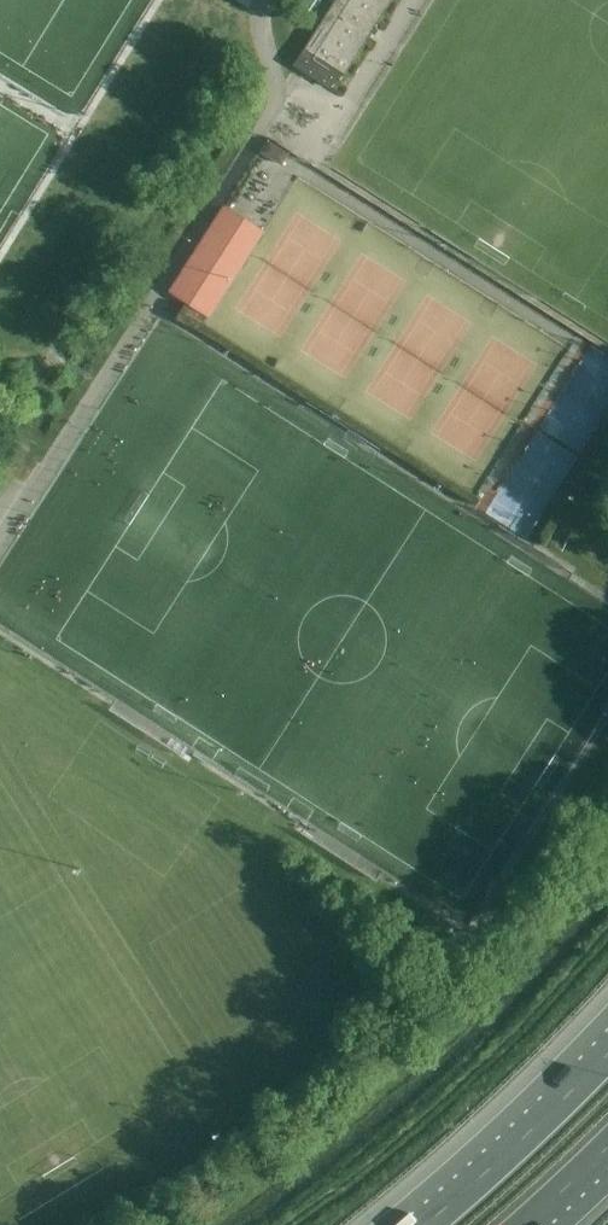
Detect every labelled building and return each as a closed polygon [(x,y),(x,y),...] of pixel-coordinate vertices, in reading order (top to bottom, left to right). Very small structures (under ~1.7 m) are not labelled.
[(393,0),(335,0),(294,66),(330,88),(345,75),(393,0)] [(198,307),(250,225),(245,221),(242,219),(224,208),(222,211),(172,291),(192,303),(198,307)]
